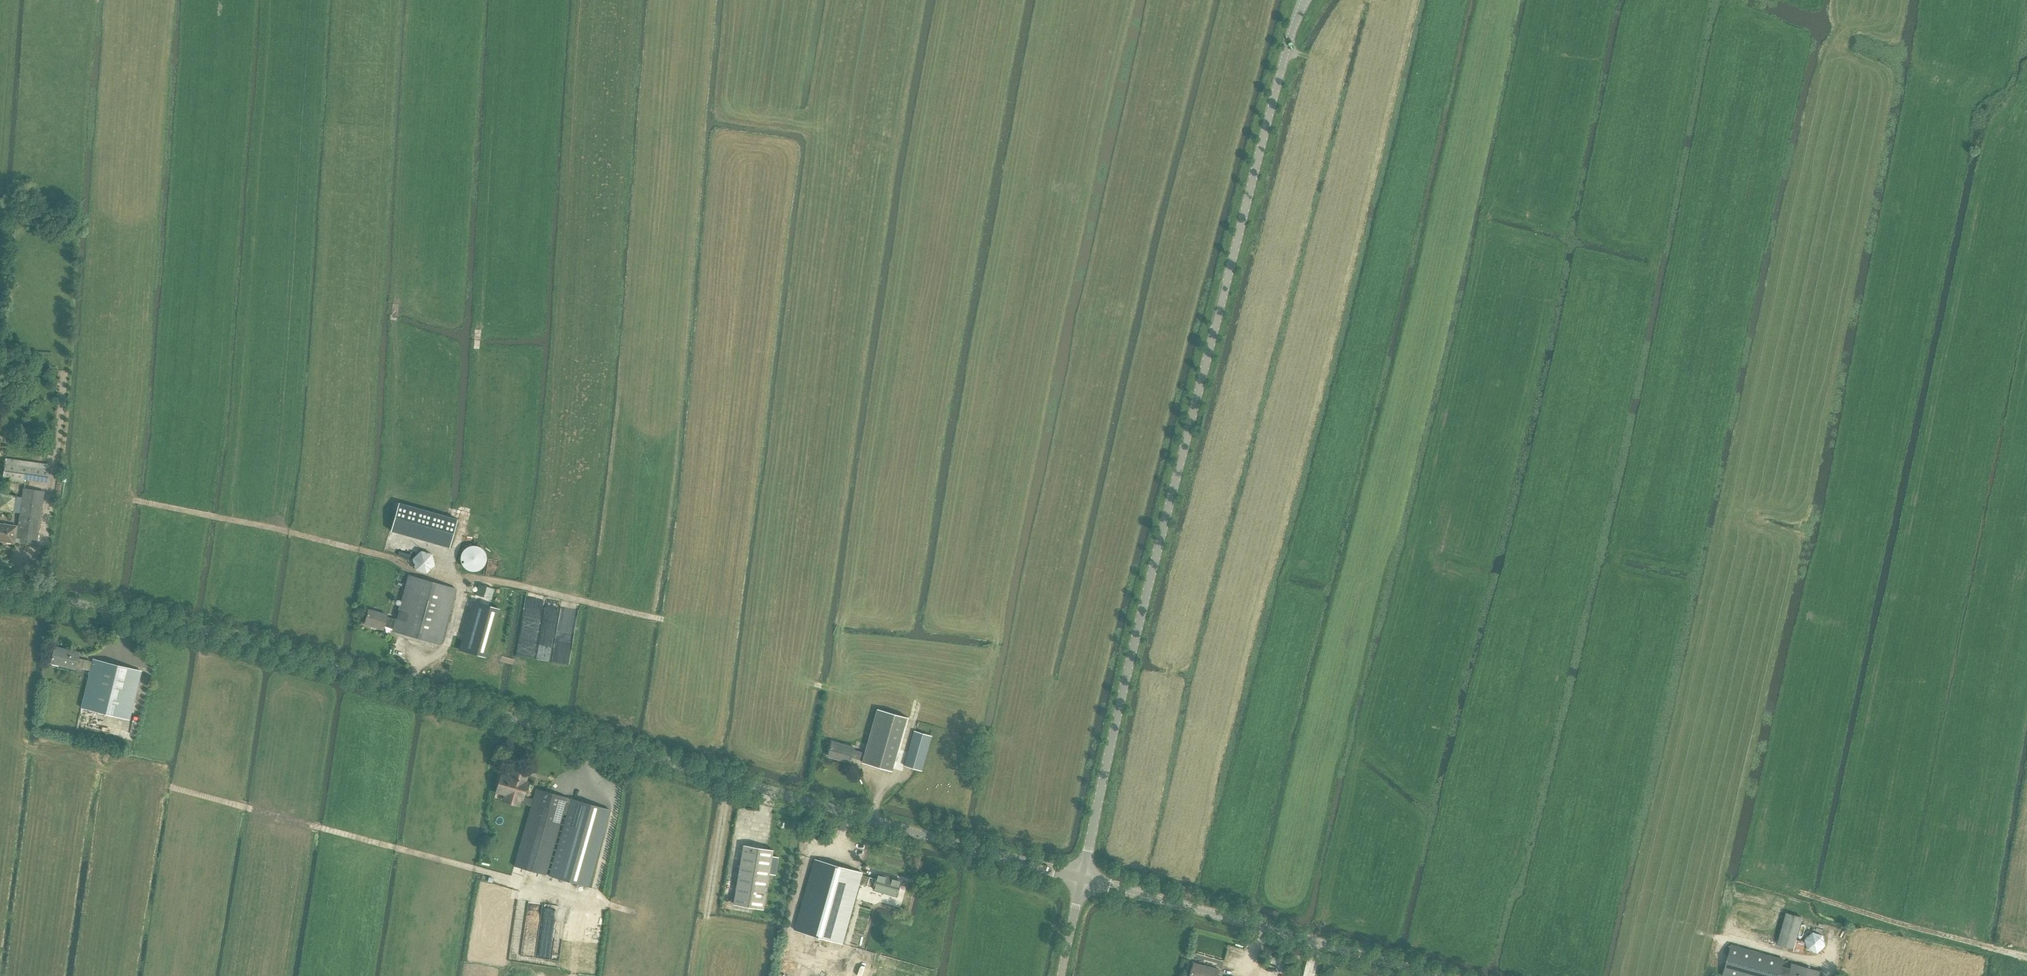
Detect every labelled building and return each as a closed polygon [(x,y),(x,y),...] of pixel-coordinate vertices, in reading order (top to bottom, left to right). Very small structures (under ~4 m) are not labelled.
[(7,459),(4,477),(48,484),(50,471),(46,470),(47,464),(7,459)] [(24,489),(16,542),(36,545),(44,491),(24,489)] [(399,503),(391,531),(432,542),(449,547),(452,538),(457,519),(448,517),(399,503)] [(14,543),(16,526),(0,524),(0,540),(14,543)] [(482,550),(481,549),(480,548),(479,548),(478,547),(477,547),(476,547),(475,546),(474,546),(472,546),(469,547),(467,548),(466,548),(465,549),(464,550),(464,551),(463,552),(462,553),(461,555),(461,556),(461,557),(460,558),(460,559),(460,560),(460,561),(461,562),(461,563),(461,564),(462,565),(462,566),(463,567),(464,568),(465,569),(465,570),(466,570),(468,571),(470,572),(472,572),(473,572),(475,572),(476,572),(478,572),(479,571),(480,571),(482,569),(483,569),(484,568),(484,567),(485,566),(485,565),(486,564),(486,563),(486,562),(487,561),(487,560),(487,558),(486,557),(486,556),(486,555),(485,554),(485,553),(484,552),(484,551),(483,550),(482,550)] [(396,619),(386,617),(387,615),(368,610),(364,624),(383,629),(384,626),(393,628),(393,631),(440,644),(456,589),(408,575),(396,619)] [(478,584),(475,595),(491,599),(494,589),(478,584)] [(474,601),(460,650),(485,657),(499,608),(474,601)] [(93,659),(92,662),(78,658),(79,653),(55,647),(51,663),(75,669),(76,667),(90,671),(81,707),(129,719),(141,671),(93,659)] [(908,717),(878,709),(865,753),(854,750),(855,748),(833,742),(829,756),(851,762),(852,757),(863,760),(863,763),(892,771),(908,717)] [(904,766),(922,771),(932,736),(914,731),(904,766)] [(500,775),(495,792),(504,795),(503,801),(509,803),(518,806),(519,803),(531,806),(514,866),(545,875),(563,814),(567,815),(549,876),(588,887),(609,810),(536,789),(533,799),(523,796),(527,782),(525,782),(527,775),(515,772),(514,775),(510,774),(509,777),(500,775)] [(734,904),(764,909),(774,850),(744,845),(734,904)] [(874,888),(874,889),(897,896),(902,880),(878,874),(877,879),(862,875),(863,873),(815,859),(795,930),(843,944),(860,884),(874,888)] [(1786,913),(1777,944),(1793,949),(1802,917),(1786,913)] [(1723,975),(1724,975),(1820,975),(1822,972),(1792,964),(1791,969),(1781,966),(1783,959),(1731,945),(1723,975)] [(1190,975),(1217,975),(1219,970),(1194,963),(1190,975)]
